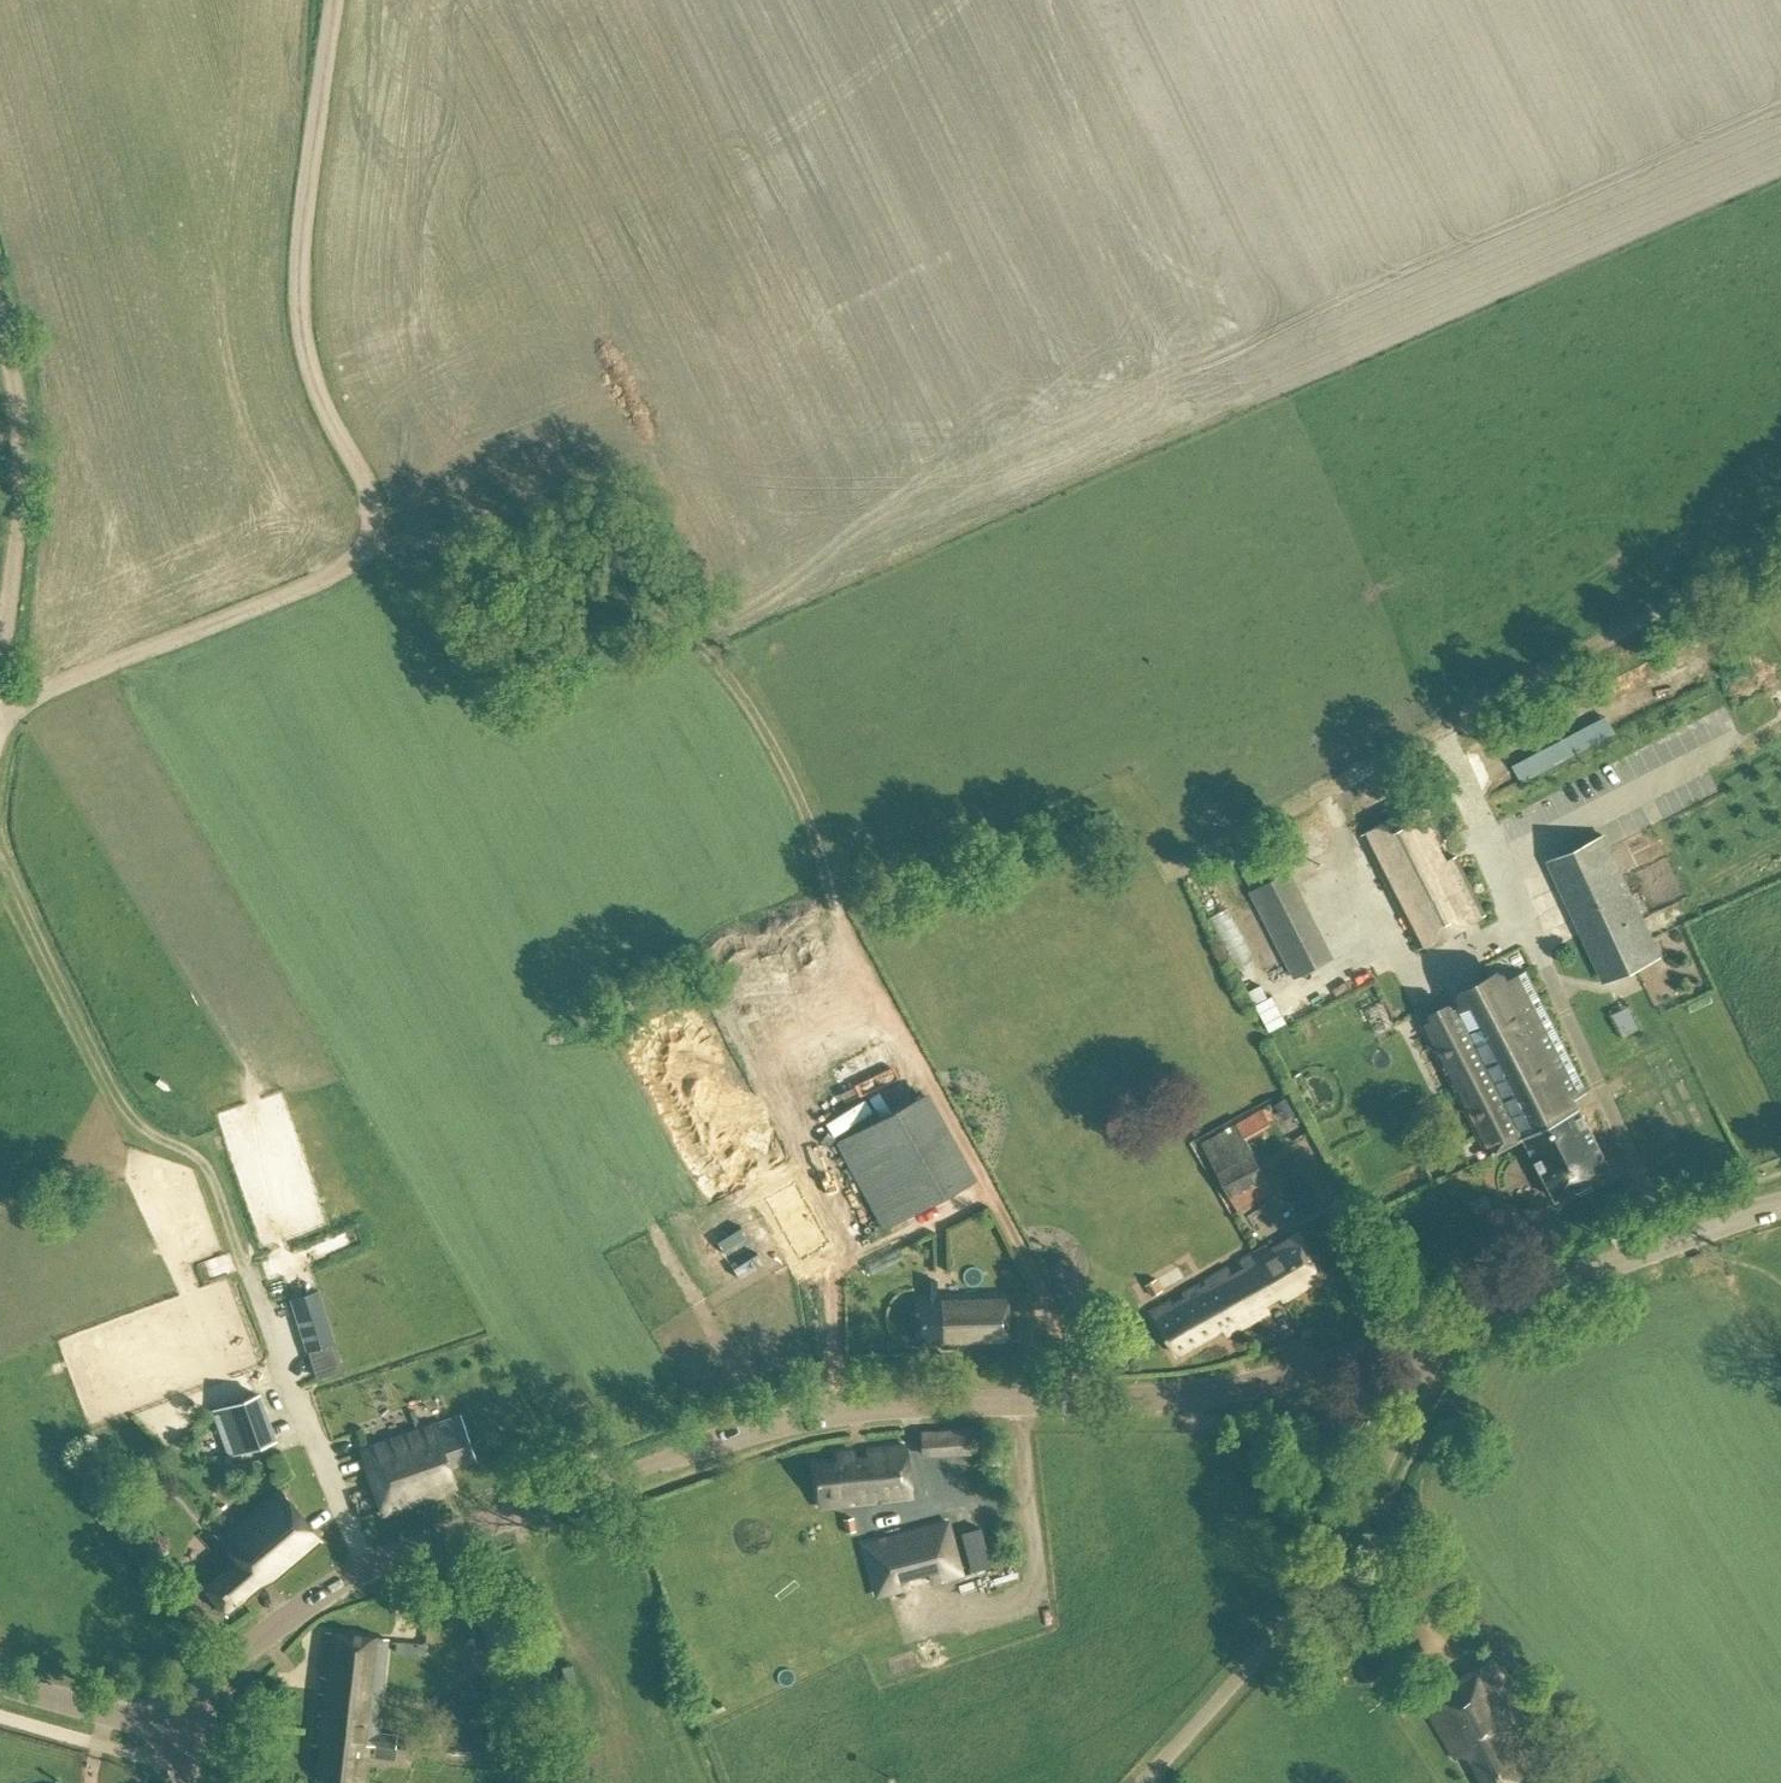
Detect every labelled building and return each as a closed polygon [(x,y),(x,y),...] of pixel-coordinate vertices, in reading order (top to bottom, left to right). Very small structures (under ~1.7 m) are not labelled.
[(1514,759),(1523,779),(1620,733),(1610,713),(1514,759)] [(1371,827),(1419,942),(1488,914),(1461,850),(1448,856),(1441,839),(1446,837),(1432,802),(1371,827)] [(1301,856),(1328,852),(1323,823),(1296,827),(1301,856)] [(1603,984),(1662,957),(1605,834),(1546,861),(1603,984)] [(1336,957),(1281,852),(1244,872),(1253,890),(1250,891),(1295,978),(1336,957)] [(1557,1200),(1612,1172),(1575,1098),(1587,1092),(1526,971),(1422,1025),(1489,1154),(1525,1137),(1557,1200)] [(1268,997),(1256,1004),(1271,1031),(1288,1022),(1273,995),(1268,997)] [(976,1178),(928,1091),(835,1142),(850,1171),(854,1169),(859,1179),(857,1181),(883,1229),(976,1178)] [(1285,1097),(1274,1103),(1283,1119),(1294,1112),(1285,1097)] [(1263,1109),(1237,1123),(1201,1143),(1237,1209),(1272,1190),(1245,1139),(1271,1126),(1263,1109)] [(795,1182),(764,1199),(798,1262),(830,1245),(795,1182)] [(1257,1255),(1280,1295),(1283,1301),(1325,1276),(1299,1231),(1257,1255)] [(1280,1295),(1257,1255),(1255,1253),(1153,1312),(1177,1355),(1223,1329),(1226,1335),(1270,1311),(1266,1303),(1280,1295)] [(1157,1278),(1145,1285),(1152,1296),(1163,1289),(1157,1278)] [(940,1348),(1007,1347),(1006,1293),(936,1294),(936,1282),(924,1282),(923,1295),(915,1295),(914,1341),(940,1341),(940,1348)] [(305,1352),(335,1343),(319,1289),(289,1299),(305,1352)] [(228,1457),(276,1441),(259,1393),(211,1411),(228,1457)] [(475,1460),(459,1416),(360,1451),(382,1514),(442,1493),(442,1491),(455,1486),(448,1467),(475,1460)] [(980,1430),(980,1429),(921,1431),(922,1456),(987,1453),(986,1430),(980,1430)] [(906,1445),(865,1449),(866,1460),(853,1462),(852,1451),(836,1453),(837,1462),(813,1465),(817,1506),(911,1496),(906,1445)] [(261,1587),(271,1583),(321,1541),(275,1486),(215,1536),(225,1549),(193,1576),(206,1591),(224,1615),(225,1614),(227,1616),(261,1587)] [(853,1517),(842,1519),(844,1533),(856,1531),(853,1517)] [(871,1594),(885,1591),(905,1585),(902,1577),(922,1571),(925,1580),(956,1571),(942,1520),(871,1540),(857,1543),(871,1594)] [(485,1655),(512,1648),(495,1579),(468,1585),(485,1655)] [(318,1693),(311,1745),(322,1747),(318,1779),(347,1782),(363,1782),(367,1747),(394,1749),(396,1735),(377,1734),(388,1640),(326,1633),(319,1677),(332,1679),(330,1695),(318,1693)] [(1530,1771),(1511,1734),(1525,1726),(1489,1661),(1424,1700),(1457,1757),(1466,1752),(1483,1782),(1511,1782),(1523,1777),(1522,1775),(1530,1771)] [(248,1709),(237,1708),(236,1725),(247,1726),(248,1709)]
